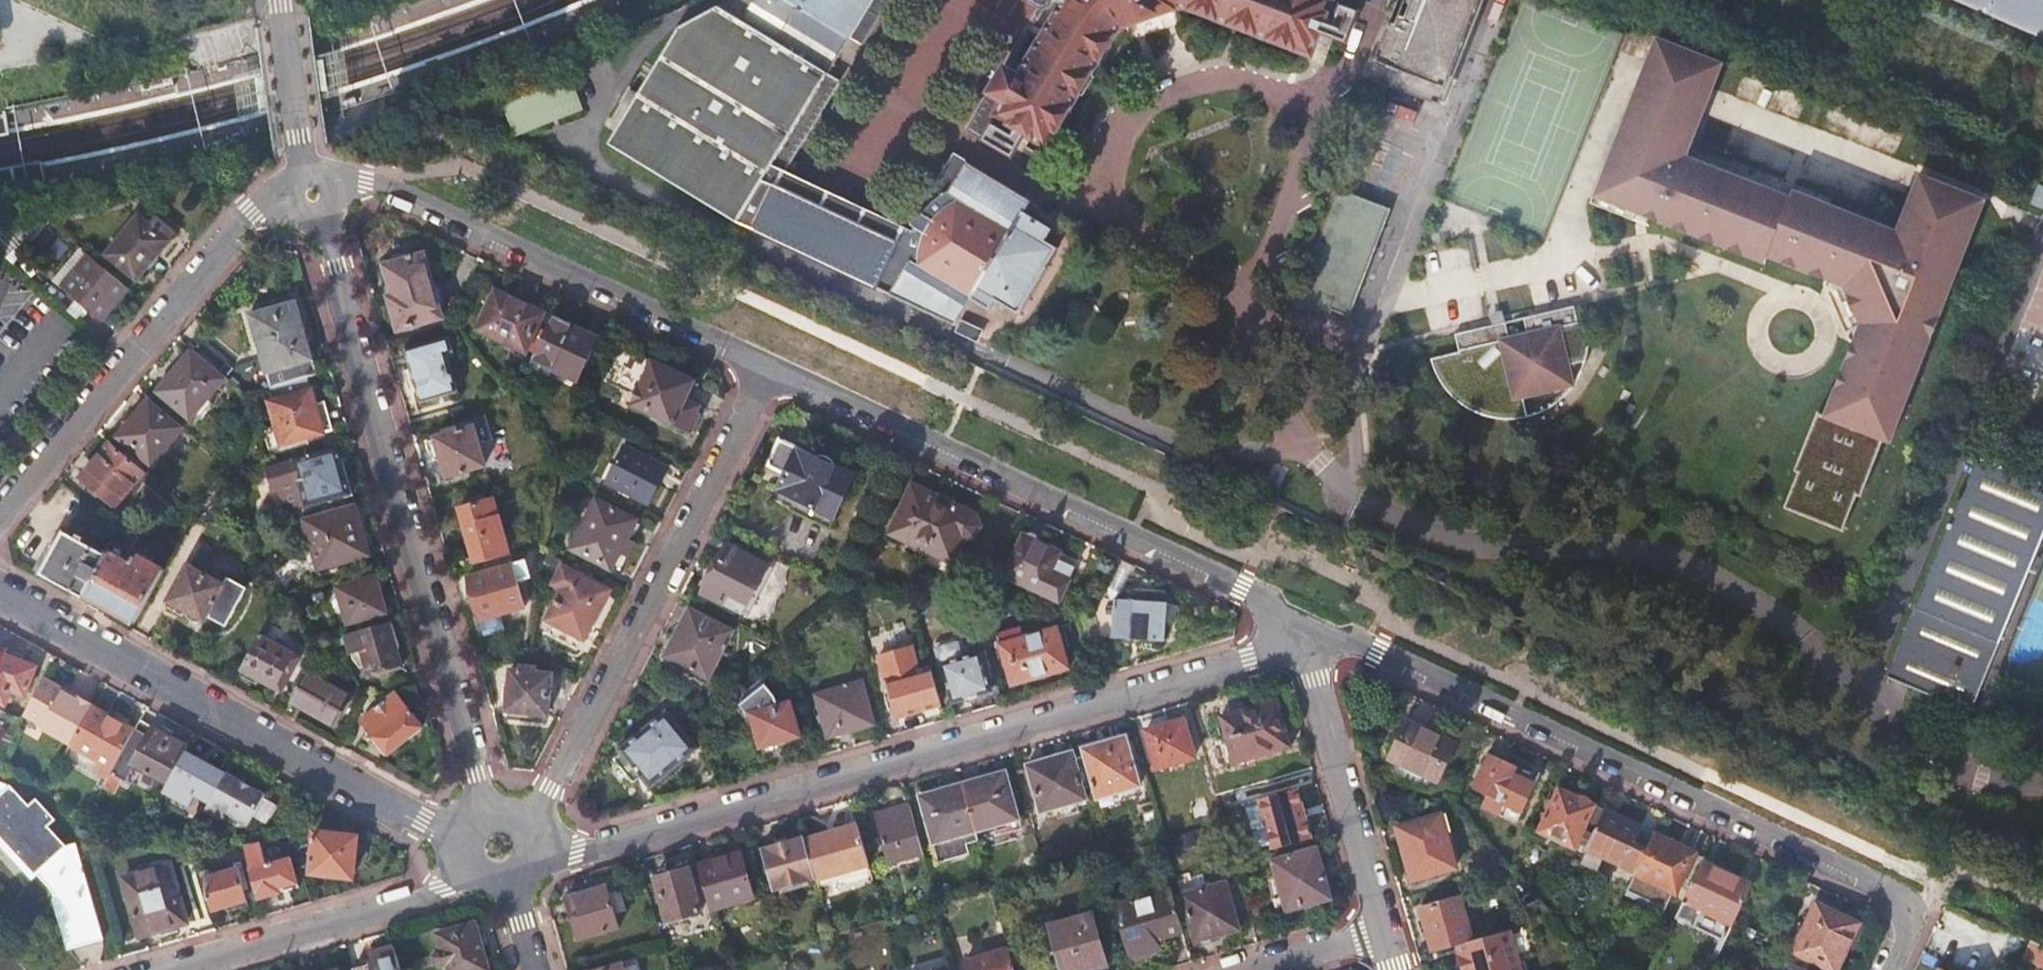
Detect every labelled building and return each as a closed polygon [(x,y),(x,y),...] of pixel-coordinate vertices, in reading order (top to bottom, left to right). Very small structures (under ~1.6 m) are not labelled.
[(873,0),(730,0),(680,26),(639,95),(622,125),(611,143),(737,221),(958,323),(974,298),(991,307),(996,299),(1019,312),(1059,247),(1047,240),(1054,228),(1027,211),(1033,200),(969,162),(916,249),(764,179),(873,0)] [(1065,2),(1020,76),(1006,69),(970,130),(985,139),(998,116),(1049,146),(1119,29),(1179,6),(1310,53),(1309,57),(1325,63),(1349,0),(1065,0),(1065,2)] [(1368,77),(1387,84),(1439,104),(1478,0),(1398,0),(1368,77)] [(2042,36),(2042,0),(1961,0),(2042,36)] [(1722,63),(1656,37),(1642,73),(1604,173),(1607,174),(1599,196),(1644,213),(1766,261),(1770,250),(1777,253),(1774,262),(1831,283),(1858,337),(1855,343),(1829,409),(1833,411),(1831,418),(1820,413),(1798,471),(1801,473),(1788,508),(1846,530),(1859,495),(1863,496),(1885,439),(1892,442),(1985,199),(1919,174),(1897,231),(1793,190),(1790,197),(1785,195),(1686,156),(1708,98),(1722,63)] [(567,72),(499,99),(514,138),(583,110),(567,72)] [(622,125),(639,95),(630,90),(613,119),(622,125)] [(43,185),(39,165),(0,172),(0,193),(43,185)] [(1369,213),(1373,202),(1341,189),(1332,186),(1284,310),(1330,314),(1332,308),(1337,297),(1354,304),(1385,222),(1382,219),(1369,213)] [(2039,186),(2032,204),(2042,208),(2042,187),(2039,186)] [(1390,209),(1373,202),(1369,213),(1382,219),(1385,222),(1390,209)] [(169,240),(150,224),(139,215),(107,254),(137,279),(169,240)] [(157,217),(150,224),(169,240),(176,232),(157,217)] [(46,219),(40,219),(0,229),(0,252),(13,263),(49,221),(46,219)] [(88,255),(81,249),(53,281),(60,287),(88,255)] [(101,322),(128,290),(88,255),(60,287),(101,322)] [(396,297),(391,299),(400,331),(443,319),(425,255),(387,267),(393,288),(396,297)] [(546,313),(498,291),(479,329),(528,352),(546,313)] [(1337,297),(1332,308),(1349,315),(1354,304),(1337,297)] [(271,389),(318,376),(297,302),(250,315),(271,389)] [(1585,367),(1590,343),(1586,319),(1579,321),(1575,305),(1525,317),(1528,333),(1510,337),(1506,321),(1505,321),(1493,324),(1488,325),(1456,333),(1456,335),(1460,351),(1432,358),(1442,382),(1458,401),(1479,413),(1503,418),(1528,416),(1550,406),(1573,388),(1585,367)] [(1502,309),(1490,312),(1493,324),(1505,321),(1502,309)] [(555,318),(532,368),(575,388),(595,348),(582,342),(587,333),(555,318)] [(984,333),(963,322),(956,334),(978,344),(984,333)] [(582,342),(595,348),(600,339),(587,333),(582,342)] [(450,337),(405,350),(421,404),(460,392),(449,355),(455,354),(450,337)] [(683,409),(687,400),(695,382),(622,348),(606,382),(636,396),(632,405),(691,432),(700,418),(697,415),(683,409)] [(226,378),(194,351),(190,351),(157,392),(190,419),(207,399),(226,378)] [(313,437),(330,432),(321,403),(317,388),(275,401),(282,426),(268,430),(275,454),(314,443),(313,437)] [(183,427),(150,399),(118,437),(151,465),(183,427)] [(207,399),(190,419),(196,424),(213,404),(207,399)] [(700,406),(687,400),(683,409),(697,415),(700,406)] [(321,403),(330,432),(338,430),(330,401),(321,403)] [(252,428),(255,441),(268,437),(265,425),(252,428)] [(446,436),(437,439),(447,477),(486,466),(475,428),(445,433),(446,436)] [(814,509),(835,518),(855,475),(839,468),(830,456),(816,457),(781,439),(769,466),(786,474),(778,493),(814,509)] [(143,472),(109,443),(80,477),(115,506),(143,472)] [(347,479),(339,447),(293,460),(266,467),(284,511),(346,496),(342,483),(347,479)] [(668,468),(627,447),(608,483),(649,504),(668,468)] [(1979,457),(1889,677),(1973,711),(2042,539),(2042,483),(1979,457)] [(347,479),(342,483),(346,496),(353,494),(347,479)] [(931,552),(954,563),(964,541),(976,537),(981,525),(976,515),(914,485),(890,534),(931,552)] [(494,499),(460,509),(477,565),(509,555),(494,499)] [(637,521),(597,500),(572,549),(612,569),(621,552),(628,555),(635,542),(628,538),(637,521)] [(369,555),(355,504),(304,519),(315,560),(347,551),(349,560),(369,555)] [(830,528),(835,518),(814,509),(809,518),(830,528)] [(122,531),(113,524),(99,550),(83,541),(85,538),(79,534),(77,538),(65,531),(41,574),(85,598),(119,536),(122,531)] [(1060,552),(1024,535),(1005,575),(1060,601),(1076,567),(1057,559),(1060,552)] [(119,536),(85,598),(100,607),(103,602),(136,620),(165,567),(139,553),(131,567),(125,564),(132,543),(119,536)] [(730,595),(749,605),(770,565),(729,544),(704,593),(725,604),(730,595)] [(318,569),(349,560),(347,551),(315,560),(318,569)] [(949,574),(954,563),(931,552),(926,564),(949,574)] [(482,619),(501,614),(525,607),(516,581),(530,577),(527,564),(528,564),(527,560),(470,576),(482,619)] [(169,601),(206,621),(209,616),(226,626),(247,588),(229,578),(225,584),(189,565),(169,601)] [(610,590),(564,566),(555,584),(563,588),(548,618),(552,621),(546,633),(577,649),(585,638),(610,590)] [(386,613),(376,576),(338,587),(348,624),(386,613)] [(302,604),(298,589),(285,592),(296,606),(302,604)] [(744,614),(749,605),(730,595),(725,604),(744,614)] [(1169,602),(1103,597),(1096,612),(1102,636),(1166,641),(1169,602)] [(733,630),(691,609),(667,656),(709,678),(724,648),(726,649),(728,645),(726,644),(733,630)] [(504,625),(501,614),(482,619),(480,621),(483,631),(504,625)] [(268,622),(242,668),(281,689),(299,657),(275,644),(283,631),(268,622)] [(402,668),(389,622),(345,635),(351,655),(362,652),(369,676),(402,668)] [(1021,624),(998,631),(1012,684),(1070,667),(1058,625),(1024,636),(1021,624)] [(942,705),(931,666),(919,669),(913,647),(880,656),(898,717),(942,705)] [(5,705),(10,692),(23,696),(34,667),(20,661),(22,656),(13,652),(11,658),(3,655),(0,648),(0,704),(5,705)] [(981,651),(942,663),(953,701),(992,690),(981,651)] [(553,674),(521,666),(520,670),(512,670),(507,715),(549,715),(553,674)] [(350,697),(306,672),(290,701),(334,725),(350,697)] [(46,680),(22,716),(41,726),(69,745),(89,707),(46,680)] [(863,680),(816,693),(829,737),(875,724),(863,680)] [(763,681),(741,699),(744,702),(740,705),(750,717),(753,716),(762,746),(800,736),(790,702),(779,706),(776,697),(763,681)] [(421,725),(395,693),(364,719),(375,737),(373,740),(386,755),(409,739),(421,725)] [(1277,700),(1221,715),(1234,762),(1236,761),(1238,767),(1255,763),(1254,756),(1290,746),(1277,700)] [(2009,704),(2001,721),(2042,738),(2042,717),(2009,704)] [(69,745),(68,746),(96,762),(111,770),(133,731),(89,707),(69,745)] [(619,749),(622,754),(640,776),(650,789),(699,749),(666,710),(619,749)] [(1183,718),(1146,729),(1157,768),(1195,757),(1183,718)] [(107,778),(102,787),(111,792),(131,767),(165,786),(179,761),(187,765),(195,750),(139,720),(133,731),(111,770),(107,778)] [(1456,743),(1409,721),(1390,758),(1396,761),(1392,772),(1427,788),(1432,778),(1438,780),(1456,743)] [(1126,735),(1083,747),(1098,798),(1141,786),(1126,735)] [(68,746),(61,758),(84,771),(86,767),(92,770),(96,762),(68,746)] [(1088,799),(1074,751),(1028,764),(1041,812),(1088,799)] [(640,776),(622,754),(615,760),(633,782),(640,776)] [(1506,803),(1523,811),(1535,784),(1517,776),(1520,768),(1490,754),(1475,788),(1489,794),(1483,806),(1501,814),(1506,803)] [(96,762),(92,770),(107,778),(111,770),(96,762)] [(1006,771),(963,783),(977,831),(993,826),(1021,818),(1006,771)] [(225,772),(203,810),(220,819),(225,812),(247,825),(264,795),(225,772)] [(14,854),(14,858),(52,892),(67,950),(102,939),(75,844),(66,847),(47,827),(54,820),(35,800),(28,806),(10,786),(0,783),(0,840),(14,854)] [(977,831),(963,783),(915,796),(934,864),(965,855),(963,845),(980,840),(977,831)] [(1539,830),(1584,851),(1586,848),(1604,809),(1594,805),(1589,798),(1583,796),(1577,796),(1559,788),(1539,830)] [(1299,789),(1258,800),(1273,848),(1313,837),(1299,789)] [(1517,822),(1523,811),(1506,803),(1501,814),(1517,822)] [(924,853),(910,804),(876,814),(889,862),(924,853)] [(1641,826),(1604,808),(1604,809),(1586,848),(1636,872),(1647,848),(1633,842),(1641,826)] [(1441,814),(1398,826),(1413,879),(1456,867),(1441,814)] [(1023,828),(1021,818),(993,826),(996,836),(1023,828)] [(806,838),(817,878),(818,880),(871,865),(859,823),(806,838)] [(1654,832),(1647,848),(1636,872),(1628,889),(1645,898),(1643,902),(1641,906),(1662,916),(1674,892),(1676,893),(1696,852),(1654,832)] [(353,872),(357,837),(316,833),(312,873),(348,876),(353,872)] [(806,838),(805,836),(761,848),(773,890),(817,878),(806,838)] [(1274,859),(1284,894),(1286,902),(1288,909),(1333,897),(1317,847),(1274,859)] [(741,852),(699,864),(711,909),(754,896),(741,852)] [(289,859),(249,871),(258,900),(298,888),(289,859)] [(1703,860),(1676,917),(1725,940),(1752,883),(1703,860)] [(246,906),(239,863),(234,864),(235,870),(201,880),(210,911),(224,907),(226,912),(246,906)] [(818,880),(819,886),(836,882),(839,890),(875,880),(871,865),(818,880)] [(185,924),(169,867),(124,880),(140,937),(185,924)] [(688,867),(656,876),(668,921),(701,911),(688,867)] [(1194,890),(1172,896),(1180,922),(1189,919),(1196,941),(1232,930),(1237,921),(1225,881),(1211,885),(1209,880),(1192,885),(1194,890)] [(607,886),(567,895),(580,938),(619,927),(607,886)] [(1172,896),(1170,888),(1114,904),(1121,928),(1125,927),(1133,955),(1161,947),(1158,937),(1182,931),(1180,922),(1172,896)] [(1628,889),(1626,893),(1643,902),(1645,898),(1628,889)] [(1286,902),(1284,894),(1276,897),(1278,905),(1286,902)] [(1433,950),(1457,943),(1473,939),(1460,896),(1421,907),(1433,950)] [(1791,960),(1807,967),(1811,959),(1835,969),(1837,969),(1859,922),(1817,903),(1804,929),(1796,926),(1787,947),(1795,952),(1791,960)] [(1050,925),(1060,956),(1064,969),(1085,969),(1107,964),(1093,912),(1050,925)] [(476,924),(437,935),(441,949),(436,963),(446,969),(447,969),(490,969),(476,924)] [(1060,956),(1050,925),(1040,928),(1050,959),(1060,956)] [(1509,929),(1473,939),(1457,943),(1465,969),(1521,969),(1509,929)] [(1161,947),(1133,955),(1135,962),(1163,954),(1161,947)] [(395,948),(374,954),(376,964),(356,969),(401,969),(395,948)] [(1009,948),(965,960),(968,969),(1015,969),(1009,948)] [(1807,967),(1791,960),(1787,969),(1812,969),(1807,967)]
